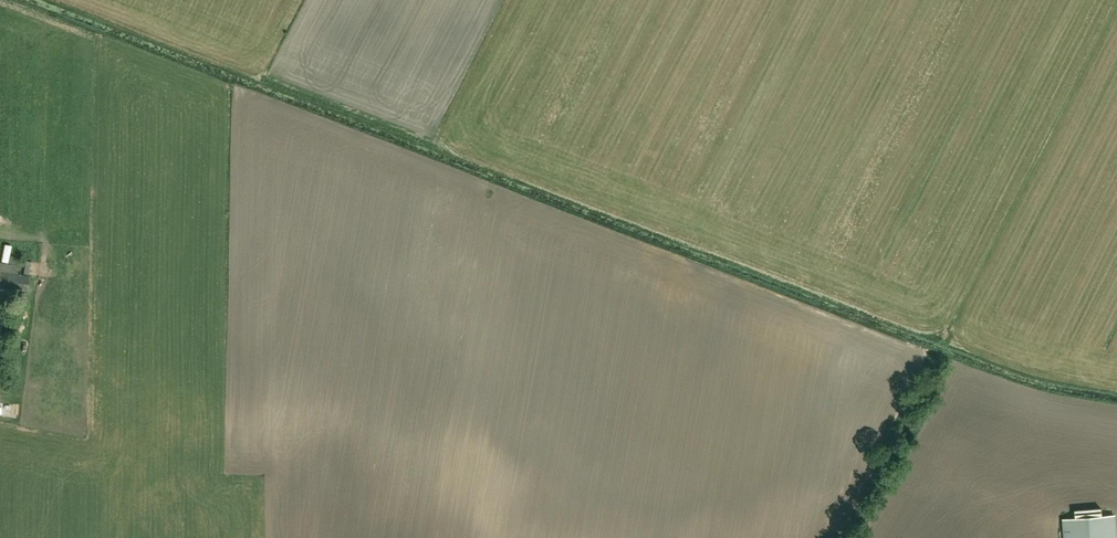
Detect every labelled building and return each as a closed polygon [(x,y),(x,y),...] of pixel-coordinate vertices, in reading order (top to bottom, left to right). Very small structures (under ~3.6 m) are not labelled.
[(18,275),(19,266),(0,263),(0,288),(26,292),(29,277),(18,275)] [(1064,537),(1116,537),(1114,515),(1102,516),(1101,509),(1074,511),(1075,518),(1063,519),(1064,537)]
